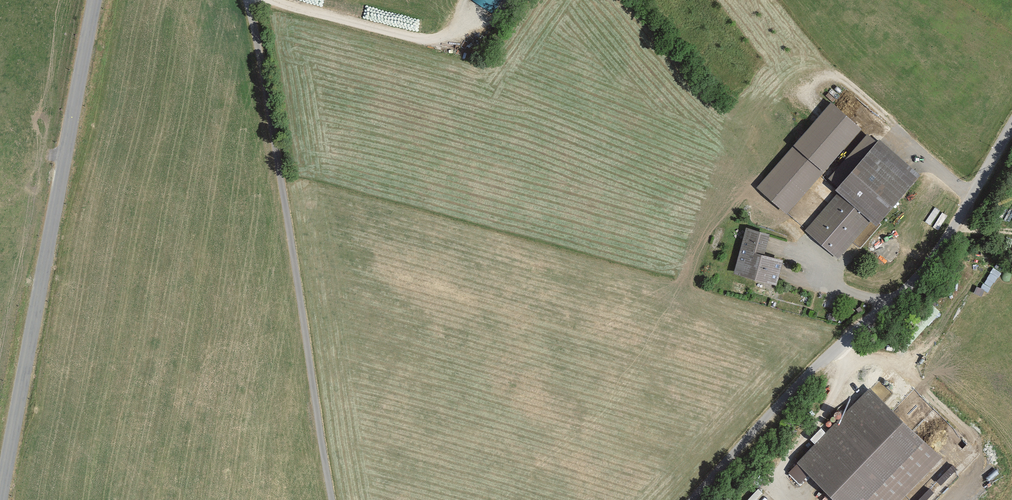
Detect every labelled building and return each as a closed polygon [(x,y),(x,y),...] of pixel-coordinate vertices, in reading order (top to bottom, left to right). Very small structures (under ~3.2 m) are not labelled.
[(493,14),(503,0),(472,0),(493,14)] [(862,129),(835,105),(759,189),(786,213),(862,129)] [(921,175),(880,140),(837,190),(840,193),(807,231),(839,259),(872,221),(878,225),(921,175)] [(771,235),(746,228),(734,273),(777,284),(783,260),(765,255),(771,235)] [(871,390),(801,462),(841,499),(902,499),(941,459),(871,390)] [(985,494),(1001,471),(989,462),(972,485),(985,494)]
